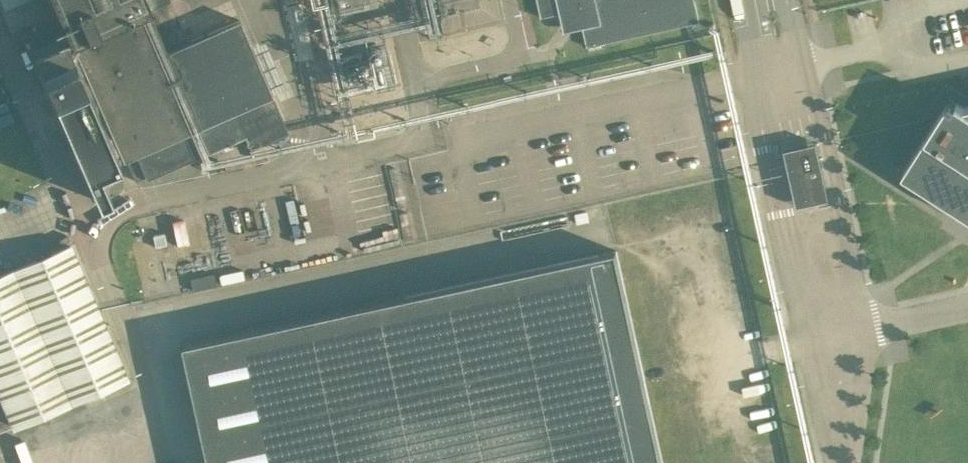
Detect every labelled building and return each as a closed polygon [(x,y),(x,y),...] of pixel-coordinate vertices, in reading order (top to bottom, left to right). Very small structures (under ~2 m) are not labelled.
[(5,9),(15,4),(24,0),(1,0),(5,9)] [(68,35),(32,51),(97,200),(110,195),(99,170),(124,159),(133,181),(145,176),(146,178),(207,152),(244,136),(250,148),(288,131),(273,95),(239,19),(167,50),(147,5),(150,3),(158,0),(52,0),(68,35)] [(540,17),(559,13),(561,22),(572,29),(582,27),(586,46),(699,22),(694,0),(537,0),(540,17)] [(962,108),(950,99),(902,174),(967,216),(967,106),(962,108)] [(817,142),(784,149),(797,206),(829,199),(817,142)] [(0,274),(0,394),(14,426),(126,378),(97,310),(69,245),(0,274)] [(211,462),(663,462),(617,250),(185,344),(211,462)]
